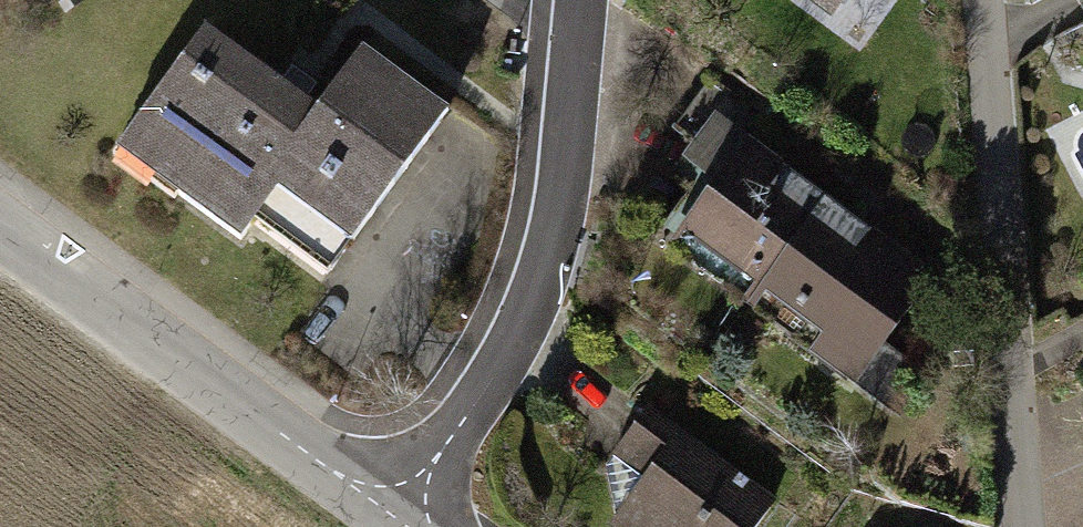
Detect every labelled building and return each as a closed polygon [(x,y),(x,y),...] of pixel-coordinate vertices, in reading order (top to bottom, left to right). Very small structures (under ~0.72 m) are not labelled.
[(833,27),(853,0),(796,0),(833,27)] [(351,254),(451,120),(360,53),(314,115),(208,37),(120,156),(244,248),(279,201),(351,254)] [(861,231),(744,144),(666,250),(782,336),(861,231)] [(978,317),(861,231),(782,336),(899,422),(978,317)] [(655,417),(618,466),(651,491),(623,526),(763,526),(777,509),(655,417)]
